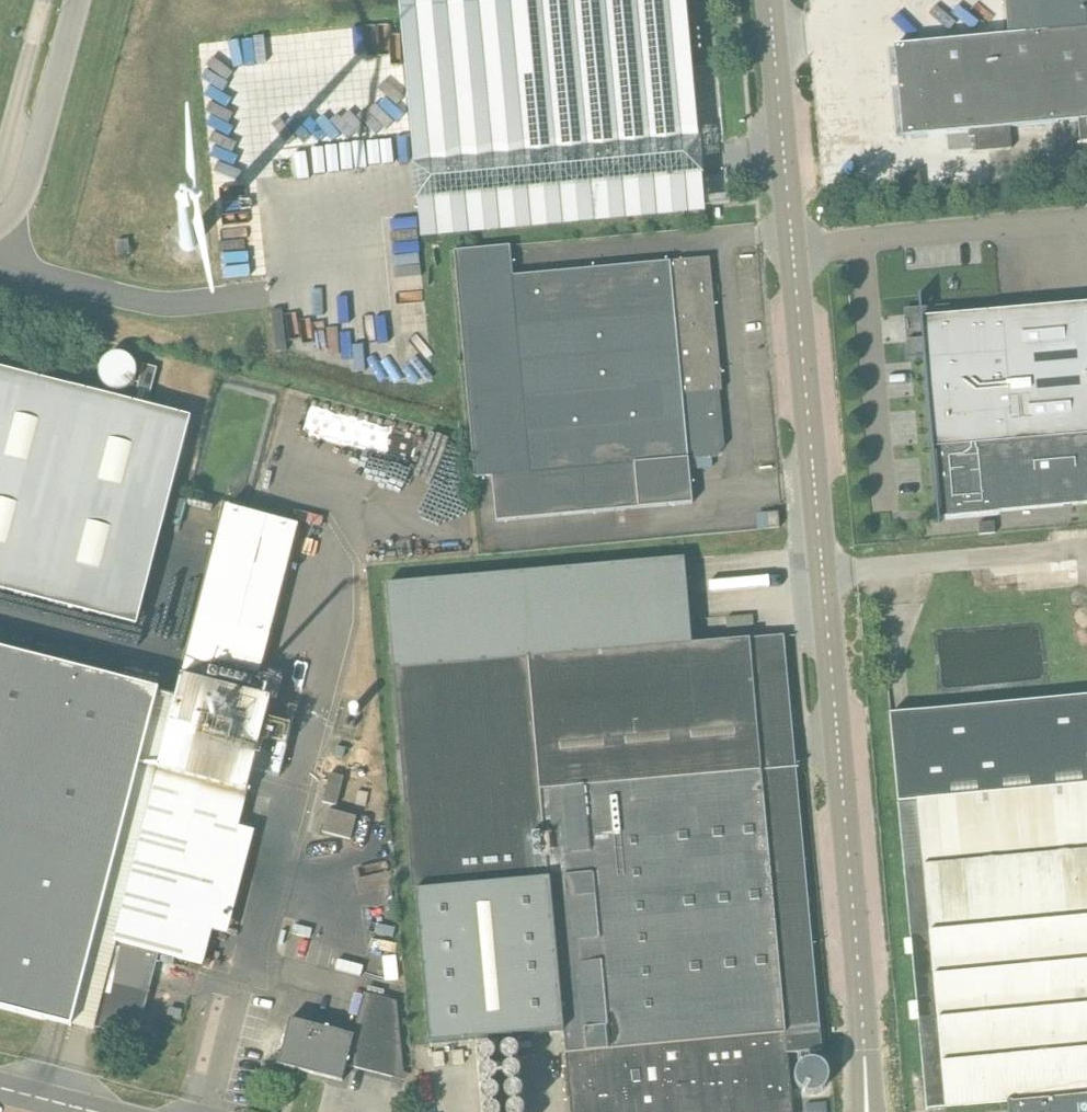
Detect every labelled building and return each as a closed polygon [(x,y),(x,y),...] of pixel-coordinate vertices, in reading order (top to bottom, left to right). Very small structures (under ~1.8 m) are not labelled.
[(684,0),(464,0),(401,6),(416,167),(696,143),(684,0)] [(894,47),(902,137),(968,131),(969,137),(974,137),(976,152),(1012,149),(1010,127),(1076,122),(1078,145),(1086,144),(1086,0),(1007,0),(1011,35),(894,47)] [(688,215),(689,225),(705,223),(705,213),(688,215)] [(710,258),(513,276),(510,247),(454,251),(475,478),(492,477),(496,522),(693,503),(689,460),(717,457),(725,447),(720,391),(722,391),(710,258)] [(951,315),(950,305),(917,308),(919,341),(907,342),(908,356),(924,355),(938,523),(940,522),(939,517),(1086,504),(1086,303),(951,315)] [(129,380),(143,355),(118,341),(104,366),(129,380)] [(157,369),(144,365),(137,390),(150,393),(157,369)] [(279,777),(297,708),(254,697),(298,526),(227,507),(103,984),(105,984),(94,1027),(138,1038),(159,954),(203,965),(253,770),(279,777)] [(781,529),(781,528),(780,513),(769,514),(770,529),(770,530),(781,529)] [(386,585),(394,670),(690,644),(682,559),(386,585)] [(822,1051),(784,636),(690,644),(394,670),(413,891),(415,891),(550,880),(564,1033),(571,1111),(793,1111),(788,1054),(822,1051)] [(159,690),(0,649),(0,1008),(72,1027),(159,690)] [(890,715),(911,941),(906,941),(907,954),(912,954),(927,1111),(1019,1101),(1020,1111),(1086,1111),(1086,696),(890,715)] [(336,806),(344,777),(330,774),(322,802),(336,806)] [(351,839),(356,817),(329,810),(324,832),(351,839)] [(550,880),(415,891),(429,1045),(564,1033),(550,880)] [(404,1080),(396,1001),(364,993),(354,1036),(290,1019),(281,1054),(276,1052),(272,1069),(290,1073),(291,1068),(342,1081),(347,1065),(404,1080)] [(826,1102),(806,1104),(807,1111),(827,1111),(826,1102)]
